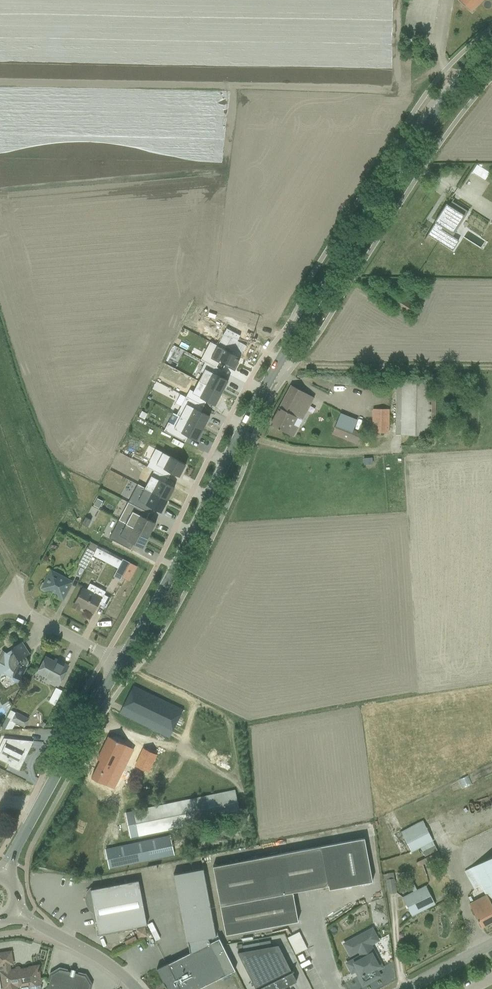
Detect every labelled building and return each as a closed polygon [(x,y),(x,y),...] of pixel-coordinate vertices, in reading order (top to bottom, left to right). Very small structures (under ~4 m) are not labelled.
[(463,5),(471,12),(482,0),(458,0),(463,5)] [(437,224),(435,226),(433,225),(427,235),(452,251),(458,240),(452,237),(468,212),(451,201),(448,206),(437,224)] [(448,206),(446,204),(434,222),(437,224),(448,206)] [(415,306),(400,297),(394,307),(395,306),(409,315),(415,306)] [(431,378),(397,377),(395,435),(436,436),(436,393),(431,393),(431,378)] [(291,385),(270,424),(293,437),(314,398),(291,385)] [(176,415),(203,429),(209,416),(201,412),(204,406),(186,397),(176,415)] [(388,433),(389,409),(372,409),(372,433),(388,433)] [(196,441),(203,429),(176,415),(173,413),(163,431),(185,442),(187,436),(196,441)] [(359,445),(363,434),(335,423),(331,434),(359,445)] [(146,467),(168,478),(171,473),(179,477),(185,465),(156,449),(146,467)] [(127,502),(149,513),(152,508),(160,512),(167,500),(137,484),(127,502)] [(118,520),(149,536),(155,523),(146,519),(149,513),(127,502),(118,520)] [(109,538),(130,549),(133,543),(142,548),(149,536),(118,520),(109,538)] [(78,565),(86,569),(98,546),(90,542),(78,565)] [(94,556),(105,561),(108,554),(98,549),(94,556)] [(114,555),(110,562),(118,566),(113,577),(120,580),(122,578),(130,563),(114,555)] [(142,569),(130,563),(122,578),(126,580),(132,570),(140,574),(142,569)] [(50,569),(44,582),(42,583),(39,588),(40,590),(44,592),(50,591),(56,594),(57,597),(63,600),(72,581),(50,569)] [(83,587),(72,607),(78,611),(80,607),(93,614),(105,592),(90,584),(87,589),(83,587)] [(2,673),(12,678),(15,683),(20,680),(26,667),(26,666),(29,662),(25,657),(30,654),(22,642),(11,649),(11,650),(6,653),(2,650),(0,653),(0,674),(2,673)] [(45,657),(37,673),(49,680),(49,681),(57,686),(68,666),(60,662),(59,664),(45,657)] [(190,714),(133,686),(119,713),(169,738),(176,724),(183,728),(190,714)] [(55,688),(47,703),(54,706),(62,691),(55,688)] [(0,729),(12,729),(15,723),(24,728),(29,719),(16,712),(15,713),(11,710),(0,729)] [(114,789),(134,749),(108,737),(88,777),(114,789)] [(22,744),(12,739),(3,738),(0,745),(0,749),(2,750),(0,754),(0,760),(9,764),(8,765),(19,770),(23,762),(21,761),(25,754),(26,755),(30,748),(22,744)] [(135,772),(158,783),(170,757),(147,746),(135,772)] [(234,790),(125,813),(130,838),(240,815),(234,790)] [(437,850),(422,821),(400,830),(410,851),(411,853),(420,848),(424,856),(437,850)] [(170,836),(105,850),(109,868),(130,864),(174,855),(170,836)] [(364,838),(212,866),(225,935),(298,921),(292,892),(328,885),(329,889),(372,881),(364,838)] [(464,871),(474,889),(480,886),(485,895),(469,904),(481,928),(491,922),(491,906),(490,903),(491,902),(491,856),(464,871)] [(186,942),(187,942),(214,928),(203,869),(173,874),(186,942)] [(385,879),(387,894),(396,892),(394,878),(393,872),(383,874),(384,880),(385,879)] [(90,891),(96,922),(95,922),(95,926),(97,926),(99,934),(130,928),(131,929),(133,929),(133,927),(146,925),(139,882),(90,891)] [(411,916),(435,904),(425,885),(416,890),(413,883),(409,885),(413,892),(402,897),(411,916)] [(384,906),(375,904),(373,912),(382,914),(384,906)] [(358,952),(360,956),(346,963),(351,972),(357,969),(360,974),(358,975),(363,985),(379,976),(376,970),(382,967),(376,955),(371,946),(379,941),(372,927),(342,943),(349,957),(358,952)] [(165,964),(156,968),(163,982),(166,988),(197,988),(225,975),(235,970),(218,936),(215,936),(214,928),(187,942),(190,953),(168,964),(168,963),(165,964)] [(287,936),(295,954),(307,948),(298,931),(287,936)] [(243,951),(237,952),(255,988),(280,988),(296,981),(278,945),(271,946),(269,940),(242,945),(243,951)] [(0,953),(0,966),(2,965),(3,971),(0,972),(3,988),(6,988),(7,988),(17,988),(16,986),(19,986),(19,988),(21,988),(41,988),(39,982),(41,982),(38,967),(40,967),(39,965),(30,966),(29,967),(28,967),(28,968),(28,969),(21,970),(20,968),(20,967),(19,966),(18,966),(17,966),(16,967),(15,967),(15,969),(10,970),(9,964),(13,963),(10,951),(0,953)] [(90,984),(85,975),(60,969),(51,975),(49,982),(47,988),(89,988),(90,984)]
